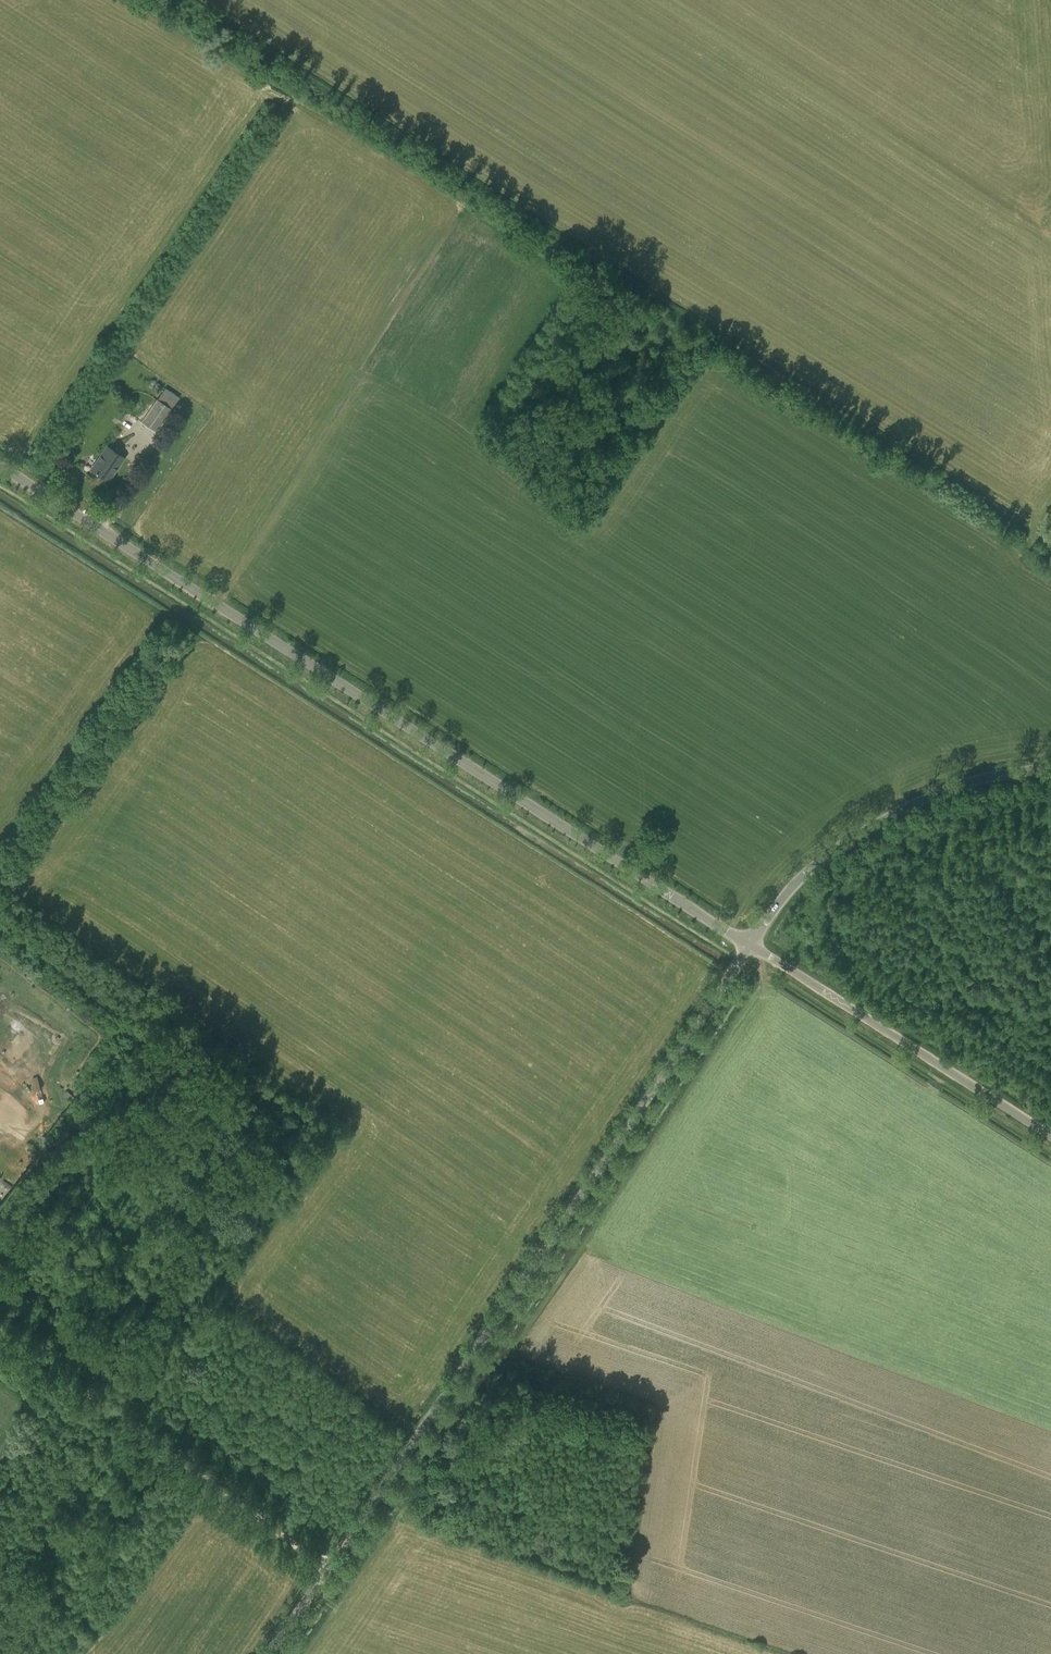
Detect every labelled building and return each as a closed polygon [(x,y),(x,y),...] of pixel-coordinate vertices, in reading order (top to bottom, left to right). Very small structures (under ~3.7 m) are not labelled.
[(157,398),(141,422),(156,432),(172,409),(157,398)] [(108,481),(125,458),(108,446),(92,469),(108,481)]
